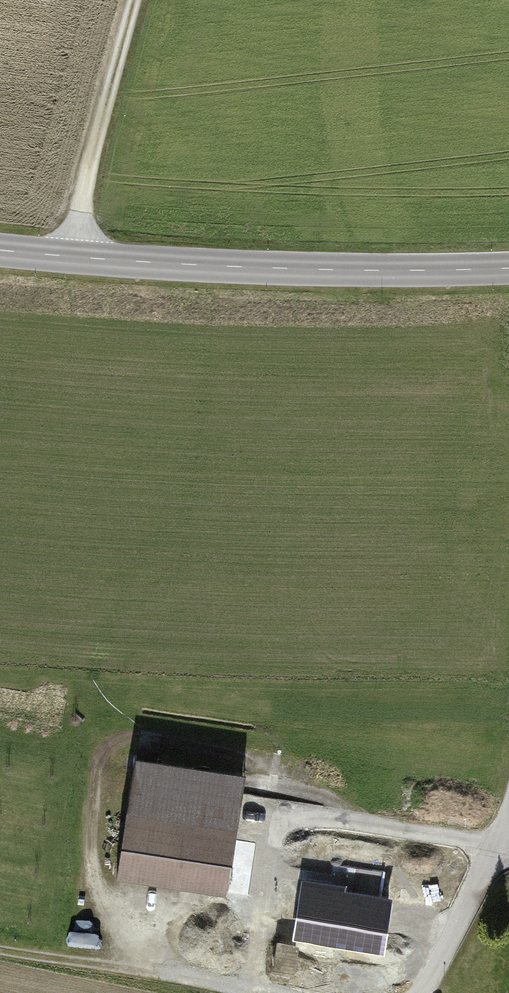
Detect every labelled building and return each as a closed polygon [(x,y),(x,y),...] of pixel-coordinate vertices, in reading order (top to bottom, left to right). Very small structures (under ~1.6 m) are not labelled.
[(253,774),(143,758),(126,878),(235,894),(253,774)] [(389,898),(309,887),(301,946),(381,957),(389,898)]
